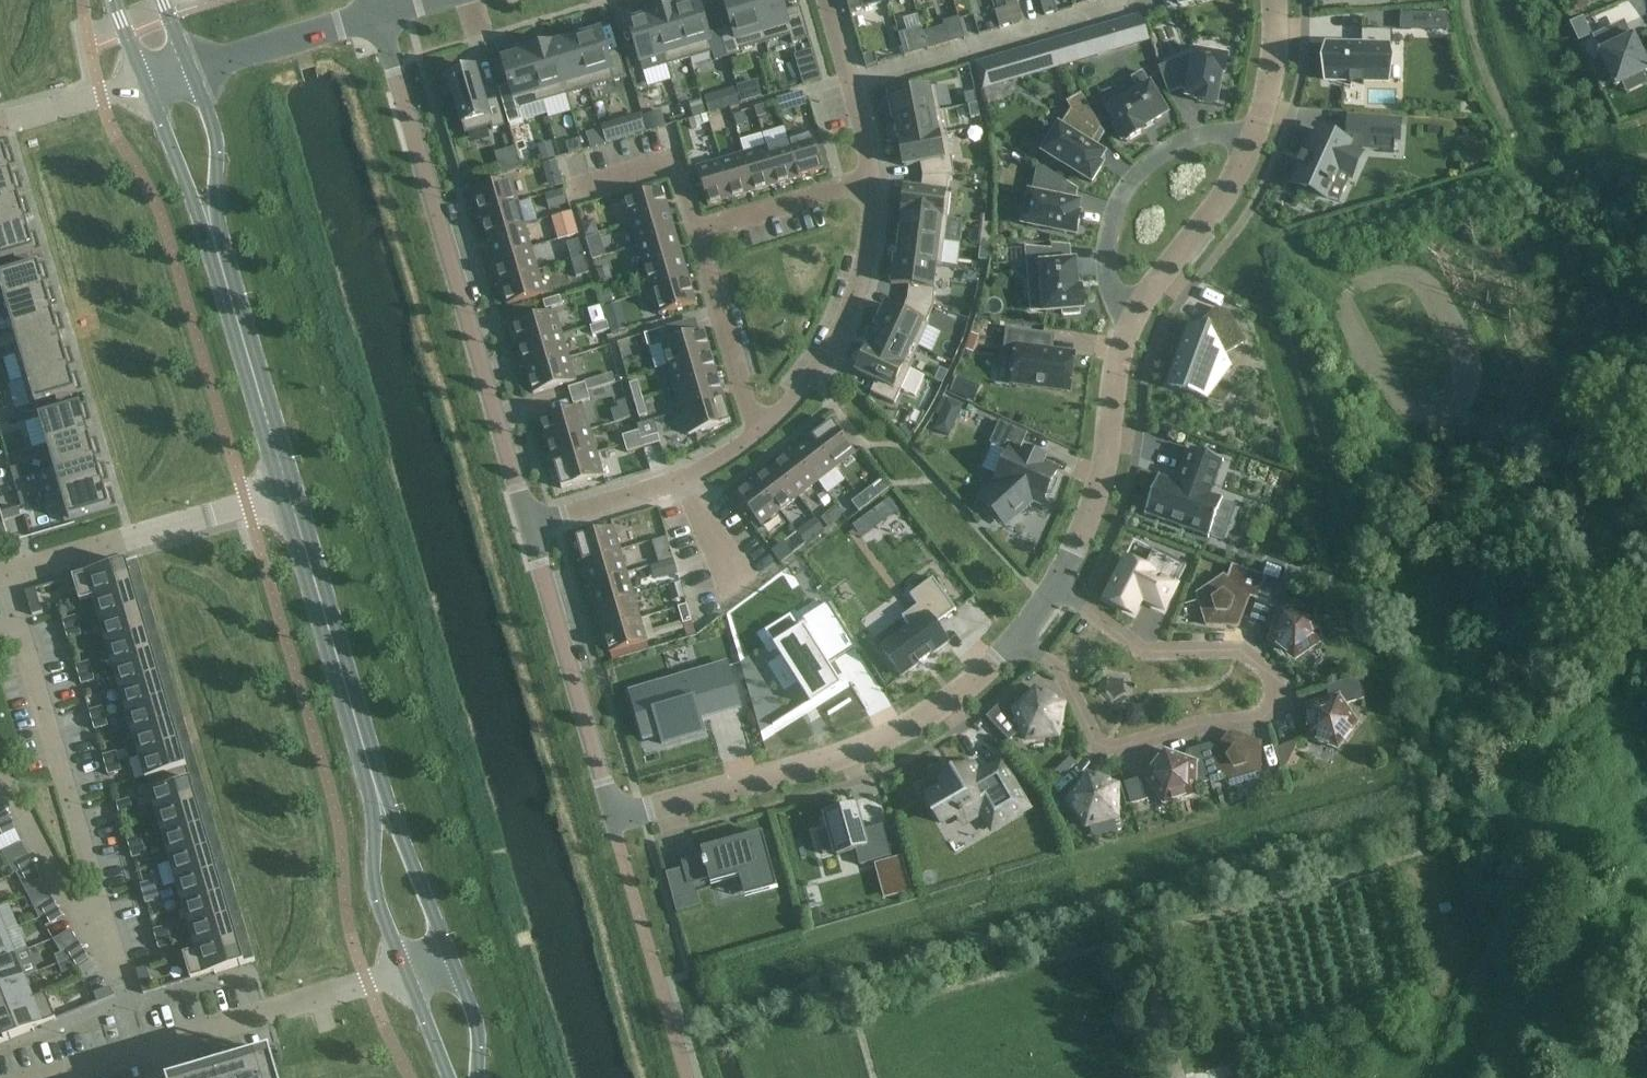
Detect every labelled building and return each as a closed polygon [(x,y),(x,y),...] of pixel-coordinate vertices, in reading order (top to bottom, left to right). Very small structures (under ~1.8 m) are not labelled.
[(753,0),(724,0),(727,10),(732,27),(719,31),(727,57),(742,53),(741,51),(765,43),(753,0)] [(765,43),(790,36),(792,44),(810,39),(800,7),(784,12),(781,0),(753,0),(765,43)] [(850,12),(888,1),(888,0),(846,0),(850,12)] [(1044,16),(1057,12),(1054,0),(1040,0),(1044,16)] [(675,10),(689,59),(713,52),(699,3),(675,10)] [(675,10),(652,17),(667,66),(689,59),(675,10)] [(1401,13),(1400,30),(1446,31),(1447,14),(1401,13)] [(1112,24),(1119,49),(1149,40),(1142,15),(1112,24)] [(1586,15),(1570,22),(1575,34),(1591,27),(1586,15)] [(667,66),(652,17),(629,23),(640,63),(663,56),(666,66),(667,66)] [(1626,40),(1619,26),(1596,37),(1602,52),(1598,53),(1615,88),(1646,72),(1646,67),(1643,57),(1633,37),(1626,40)] [(1091,30),(1057,40),(1064,65),(1098,56),(1091,30)] [(1326,46),(1326,83),(1387,83),(1387,48),(1391,48),(1391,31),(1361,31),(1361,46),(1326,46)] [(600,32),(574,40),(589,89),(626,78),(619,51),(607,55),(600,32)] [(909,39),(900,42),(905,57),(913,54),(909,39)] [(574,40),(551,46),(566,95),(589,89),(574,40)] [(1043,72),(1064,65),(1057,40),(1049,43),(1035,46),(1043,72)] [(551,46),(529,53),(543,102),(566,95),(551,46)] [(1043,72),(1035,46),(1013,53),(1021,78),(1043,72)] [(518,109),(543,102),(529,53),(503,61),(511,89),(498,92),(508,125),(522,121),(518,109)] [(874,53),(863,56),(866,67),(877,64),(874,53)] [(1188,99),(1199,100),(1198,103),(1218,106),(1223,75),(1225,75),(1228,59),(1196,53),(1195,56),(1160,70),(1169,94),(1181,89),(1189,90),(1188,99)] [(475,69),(448,77),(465,134),(491,127),(491,129),(504,126),(497,99),(485,102),(475,69)] [(1143,128),(1152,123),(1167,114),(1142,73),(1132,79),(1140,92),(1108,111),(1116,124),(1113,126),(1121,141),(1125,139),(1127,142),(1145,132),(1143,128)] [(726,109),(730,107),(741,104),(736,87),(721,91),(726,109)] [(893,120),(940,111),(935,87),(888,96),(893,120)] [(964,94),(966,105),(977,103),(975,92),(964,94)] [(1059,127),(1043,153),(1092,183),(1102,166),(1099,164),(1104,155),(1096,149),(1092,147),(1101,131),(1102,131),(1103,130),(1081,93),(1066,102),(1071,110),(1060,127),(1059,127)] [(819,123),(830,123),(829,96),(818,97),(819,123)] [(702,102),(690,105),(693,116),(705,113),(702,102)] [(769,115),(765,104),(753,108),(756,119),(769,115)] [(968,106),(971,119),(980,117),(977,104),(968,106)] [(940,111),(893,120),(893,121),(895,121),(899,143),(947,134),(947,133),(944,133),(940,111)] [(647,132),(666,127),(661,112),(643,117),(647,132)] [(744,113),(735,116),(738,125),(747,122),(744,113)] [(1294,181),(1339,202),(1351,176),(1362,151),(1363,137),(1380,138),(1379,152),(1393,153),(1395,123),(1399,123),(1399,122),(1349,118),(1348,136),(1343,134),(1340,140),(1317,130),(1294,181)] [(603,130),(608,144),(620,140),(616,126),(603,130)] [(591,149),(605,145),(601,130),(586,134),(591,149)] [(800,178),(823,172),(812,134),(789,141),(800,178)] [(923,177),(950,176),(955,176),(947,134),(899,143),(904,167),(920,164),(923,177)] [(777,185),(800,178),(789,141),(766,148),(777,185)] [(570,155),(583,151),(581,142),(567,146),(570,155)] [(540,149),(544,161),(555,158),(552,146),(540,149)] [(12,148),(0,151),(0,179),(19,174),(19,173),(12,175),(10,168),(17,166),(12,148)] [(754,192),(777,185),(766,148),(743,154),(754,192)] [(732,198),(754,192),(743,154),(721,161),(732,198)] [(556,159),(547,161),(547,164),(550,176),(559,173),(556,160),(556,159)] [(697,168),(708,205),(732,198),(721,161),(697,168)] [(1029,195),(1023,224),(1076,235),(1080,216),(1077,216),(1079,205),(1076,204),(1063,202),(1067,183),(1037,165),(1031,195),(1029,195)] [(0,179),(0,207),(27,199),(26,198),(20,200),(18,193),(24,191),(19,174),(0,179)] [(950,176),(923,177),(921,191),(905,189),(902,213),(948,219),(951,195),(948,194),(950,176)] [(518,203),(511,179),(473,190),(480,214),(518,203)] [(625,200),(632,223),(669,212),(662,189),(625,200)] [(549,209),(566,204),(562,190),(544,195),(549,209)] [(32,216),(27,199),(0,207),(0,234),(28,226),(25,218),(32,216)] [(487,236),(524,225),(518,203),(480,214),(487,236)] [(555,216),(562,238),(577,234),(570,212),(555,216)] [(669,212),(632,223),(638,246),(676,235),(669,212)] [(948,219),(902,213),(899,237),(945,242),(948,219)] [(597,232),(596,226),(587,221),(581,222),(585,236),(597,232)] [(983,224),(980,247),(989,248),(992,225),(983,224)] [(493,259),(531,248),(524,225),(487,236),(493,259)] [(0,234),(0,263),(42,250),(36,232),(30,234),(28,226),(0,234)] [(638,246),(645,269),(682,258),(676,235),(638,246)] [(899,237),(897,259),(894,259),(894,260),(942,266),(945,242),(899,237)] [(571,261),(584,257),(579,240),(566,244),(571,261)] [(968,245),(966,259),(978,260),(988,261),(989,248),(980,247),(968,245)] [(500,282),(538,271),(531,248),(493,259),(500,282)] [(1077,289),(1075,262),(1072,262),(1054,264),(1053,251),(1026,248),(1028,278),(1042,277),(1044,312),(1044,313),(1062,311),(1063,316),(1080,314),(1080,310),(1083,310),(1081,289),(1077,289)] [(576,278),(580,276),(589,274),(584,257),(571,261),(576,278)] [(682,258),(645,269),(652,291),(689,280),(682,258)] [(907,300),(933,308),(936,288),(934,288),(937,266),(942,267),(942,266),(894,260),(891,284),(909,286),(907,300)] [(46,263),(0,277),(0,302),(1,305),(53,290),(53,289),(46,291),(44,283),(51,281),(46,263)] [(596,271),(599,281),(611,278),(608,268),(596,271)] [(500,282),(507,305),(544,294),(538,271),(500,282)] [(652,291),(658,315),(696,304),(689,280),(652,291)] [(61,315),(60,314),(54,316),(52,308),(58,306),(53,290),(1,305),(1,306),(6,305),(14,329),(61,315)] [(609,291),(601,293),(604,304),(612,302),(609,291)] [(560,297),(543,302),(545,310),(562,305),(560,297)] [(875,327),(918,347),(928,325),(926,324),(933,308),(907,300),(902,313),(885,305),(875,327)] [(1188,330),(1168,384),(1207,400),(1223,379),(1232,366),(1225,355),(1247,342),(1230,313),(1220,310),(1213,328),(1194,330),(1188,330)] [(555,312),(513,324),(519,348),(562,335),(555,312)] [(15,355),(16,356),(61,342),(59,334),(66,332),(61,315),(14,329),(21,353),(15,355)] [(608,325),(611,334),(627,329),(624,320),(608,325)] [(592,335),(609,331),(607,322),(590,327),(592,335)] [(867,349),(910,370),(911,369),(908,368),(918,347),(875,327),(874,328),(876,329),(867,349)] [(670,340),(666,328),(655,331),(659,344),(661,343),(668,366),(711,354),(704,330),(670,340)] [(1005,330),(1001,359),(1013,361),(1010,384),(1068,392),(1073,354),(1050,351),(1052,336),(1005,330)] [(519,348),(526,370),(569,358),(562,335),(519,348)] [(64,350),(61,342),(16,356),(23,381),(76,365),(70,348),(64,350)] [(867,349),(857,372),(876,381),(871,393),(895,404),(910,370),(867,349)] [(668,366),(675,389),(717,377),(711,354),(668,366)] [(526,370),(533,394),(576,382),(569,358),(526,370)] [(31,407),(83,391),(78,373),(71,375),(69,368),(76,366),(76,365),(23,381),(31,407)] [(948,372),(940,369),(934,381),(943,384),(948,372)] [(724,399),(717,377),(675,389),(681,412),(724,399)] [(629,384),(634,401),(642,399),(637,382),(629,384)] [(980,388),(968,382),(962,396),(974,401),(980,388)] [(587,392),(585,383),(568,388),(571,397),(587,392)] [(587,392),(571,397),(573,405),(590,400),(587,392)] [(634,401),(639,418),(647,415),(642,399),(634,401)] [(688,435),(731,423),(724,399),(681,412),(688,435)] [(948,400),(943,410),(957,417),(962,406),(948,400)] [(92,422),(87,404),(40,418),(48,444),(88,432),(86,424),(92,422)] [(583,407),(540,419),(547,443),(590,430),(583,407)] [(856,453),(832,422),(813,437),(836,468),(856,453)] [(1026,434),(1000,422),(991,443),(1009,451),(995,482),(1000,484),(982,500),(988,506),(983,510),(994,522),(999,518),(1005,524),(1027,504),(1029,506),(1035,500),(1043,503),(1046,495),(1051,495),(1057,483),(1053,479),(1057,471),(1041,464),(1044,458),(1039,456),(1040,456),(1039,455),(1038,456),(1031,453),(1031,452),(1030,451),(1030,452),(1025,450),(1023,456),(1017,453),(1026,434)] [(590,430),(547,443),(554,465),(597,453),(590,430)] [(90,441),(88,432),(48,444),(55,469),(49,470),(50,471),(102,456),(97,439),(90,441)] [(622,437),(625,445),(641,440),(639,432),(622,437)] [(644,448),(660,443),(658,435),(641,440),(644,448)] [(813,437),(794,452),(818,483),(836,468),(813,437)] [(625,445),(627,453),(644,448),(641,440),(625,445)] [(1222,460),(1191,449),(1179,484),(1158,477),(1145,514),(1209,537),(1222,500),(1209,495),(1222,460)] [(794,452),(775,466),(799,497),(818,483),(794,452)] [(597,453),(554,465),(561,489),(604,477),(597,453)] [(102,456),(50,471),(57,496),(110,481),(105,464),(98,466),(96,459),(102,457),(102,456)] [(780,511),(799,497),(775,466),(756,480),(780,511)] [(11,469),(14,481),(23,479),(19,467),(11,469)] [(882,478),(873,485),(880,495),(889,488),(882,478)] [(756,480),(737,495),(760,527),(780,511),(756,480)] [(110,481),(57,496),(65,522),(117,507),(112,489),(105,491),(103,484),(110,482),(110,481)] [(18,494),(22,506),(30,504),(26,492),(18,494)] [(866,507),(859,497),(851,503),(859,513),(866,507)] [(889,499),(852,526),(861,539),(898,511),(889,499)] [(835,507),(824,516),(824,517),(831,525),(842,517),(835,507)] [(1,513),(4,521),(20,516),(18,508),(1,513)] [(654,538),(662,536),(659,524),(651,527),(654,538)] [(620,551),(613,527),(576,538),(582,562),(620,551)] [(775,532),(762,541),(775,559),(788,549),(775,532)] [(655,544),(659,557),(669,554),(665,541),(655,544)] [(1125,558),(1104,599),(1134,614),(1142,598),(1146,600),(1146,601),(1164,610),(1176,586),(1174,584),(1176,579),(1179,580),(1186,567),(1154,550),(1145,568),(1125,558)] [(582,562),(589,584),(626,574),(620,551),(582,562)] [(673,560),(660,563),(664,577),(677,573),(673,560)] [(73,578),(80,601),(134,586),(127,562),(97,571),(97,569),(96,569),(97,571),(73,578)] [(1267,564),(1262,576),(1265,577),(1278,582),(1282,569),(1267,564)] [(1257,601),(1265,577),(1262,576),(1232,565),(1227,579),(1224,576),(1197,595),(1206,626),(1238,627),(1249,598),(1257,601)] [(1287,567),(1282,581),(1300,588),(1305,574),(1287,567)] [(589,584),(596,607),(633,596),(626,574),(589,584)] [(1265,577),(1257,601),(1271,606),(1265,623),(1274,626),(1269,641),(1294,661),(1321,642),(1312,611),(1303,611),(1304,603),(1287,597),(1291,586),(1278,582),(1265,577)] [(956,610),(932,578),(909,596),(917,606),(901,618),(909,628),(881,649),(902,677),(948,643),(935,626),(956,610)] [(684,598),(680,584),(671,587),(675,600),(684,598)] [(140,608),(134,586),(80,601),(80,602),(93,599),(99,620),(140,608)] [(42,612),(35,589),(25,592),(32,615),(42,612)] [(596,607),(602,630),(640,619),(633,596),(596,607)] [(678,608),(683,624),(691,622),(687,605),(678,608)] [(147,631),(140,608),(99,620),(106,643),(147,631)] [(65,630),(79,626),(76,617),(62,621),(65,630)] [(795,624),(770,640),(812,706),(842,687),(828,665),(855,648),(836,618),(809,635),(804,627),(799,630),(795,624)] [(602,630),(609,653),(647,643),(640,619),(602,630)] [(65,630),(68,639),(81,635),(79,626),(65,630)] [(153,654),(147,631),(106,643),(112,666),(153,654)] [(119,688),(160,676),(153,654),(112,666),(119,688)] [(629,691),(646,746),(662,740),(663,746),(703,733),(697,713),(738,700),(726,662),(629,691)] [(78,676),(92,672),(89,663),(76,666),(78,676)] [(78,676),(81,685),(95,681),(92,672),(78,676)] [(167,699),(160,676),(119,688),(126,711),(167,699)] [(1357,678),(1326,687),(1329,700),(1308,706),(1307,739),(1338,749),(1357,724),(1345,706),(1364,700),(1357,678)] [(1064,705),(1036,689),(1024,700),(1015,690),(986,718),(1009,742),(1021,730),(1026,740),(1058,736),(1060,728),(1064,724),(1065,718),(1062,713),(1064,705)] [(132,734),(173,722),(167,699),(126,711),(132,734)] [(92,721),(105,717),(103,708),(89,712),(92,721)] [(92,721),(94,730),(108,726),(105,717),(92,721)] [(180,744),(173,722),(132,734),(139,756),(180,744)] [(1210,782),(1224,778),(1229,785),(1260,776),(1261,744),(1230,733),(1216,750),(1209,745),(1200,748),(1210,782)] [(191,782),(180,744),(139,756),(143,769),(145,768),(149,782),(147,782),(150,794),(191,782)] [(1145,777),(1164,804),(1195,795),(1195,786),(1210,782),(1200,748),(1189,751),(1186,759),(1165,752),(1145,777)] [(105,766),(119,762),(116,753),(102,757),(105,766)] [(105,766),(108,775),(121,771),(119,762),(105,766)] [(944,785),(925,796),(942,824),(959,814),(960,816),(963,814),(961,812),(977,803),(992,829),(1027,808),(1011,783),(1001,765),(1001,764),(1000,765),(980,777),(972,764),(955,775),(954,774),(954,775),(948,778),(948,779),(942,782),(944,785)] [(1118,786),(1087,775),(1068,800),(1086,827),(1117,818),(1118,786)] [(1145,801),(1139,779),(1124,784),(1131,805),(1145,801)] [(198,805),(191,782),(150,794),(157,817),(198,805)] [(130,800),(116,804),(119,813),(132,809),(130,800)] [(198,805),(157,817),(163,840),(205,828),(198,805)] [(856,851),(860,866),(891,857),(883,826),(862,831),(855,808),(826,816),(829,830),(817,834),(823,855),(835,851),(837,856),(856,851)] [(11,822),(7,813),(0,816),(0,827),(11,822)] [(3,836),(15,830),(11,822),(0,827),(0,830),(3,836)] [(211,850),(205,828),(163,840),(170,862),(211,850)] [(701,852),(680,858),(683,869),(688,886),(693,885),(709,880),(749,869),(755,891),(774,885),(761,836),(701,852)] [(130,850),(143,846),(140,837),(127,840),(130,850)] [(98,864),(119,859),(115,839),(93,845),(98,864)] [(130,850),(132,859),(146,855),(143,846),(130,850)] [(211,850),(170,862),(177,885),(218,873),(211,850)] [(21,872),(34,865),(29,857),(17,863),(21,872)] [(34,865),(21,872),(25,880),(38,874),(34,865)] [(225,896),(218,873),(177,885),(183,908),(225,896)] [(143,895),(156,891),(154,882),(140,886),(143,895)] [(143,895),(146,904),(159,900),(156,891),(143,895)] [(231,918),(225,896),(183,908),(190,930),(231,918)] [(46,916),(58,909),(53,901),(41,908),(46,916)] [(58,909),(46,916),(50,924),(62,917),(58,909)] [(238,941),(231,918),(190,930),(196,952),(184,956),(184,957),(238,941)] [(156,940),(170,936),(167,927),(153,931),(156,940)] [(0,934),(0,961),(16,955),(6,932),(0,934)] [(156,940),(159,949),(172,945),(170,936),(156,940)] [(238,941),(184,957),(191,980),(215,973),(215,975),(216,975),(216,973),(245,964),(238,941)] [(72,959),(84,952),(79,944),(67,951),(72,959)] [(84,952),(72,959),(77,967),(89,960),(84,952)] [(0,961),(0,988),(25,978),(16,955),(0,961)] [(143,994),(153,991),(147,968),(136,971),(143,994)] [(0,988),(0,1015),(47,996),(46,995),(34,1000),(25,978),(0,988)] [(109,987),(94,994),(98,1003),(115,996),(109,987)] [(0,1041),(0,1043),(4,1041),(56,1020),(56,1019),(47,996),(0,1015),(0,1031),(4,1040),(0,1041)] [(273,1060),(211,1077),(278,1077),(273,1060)]
